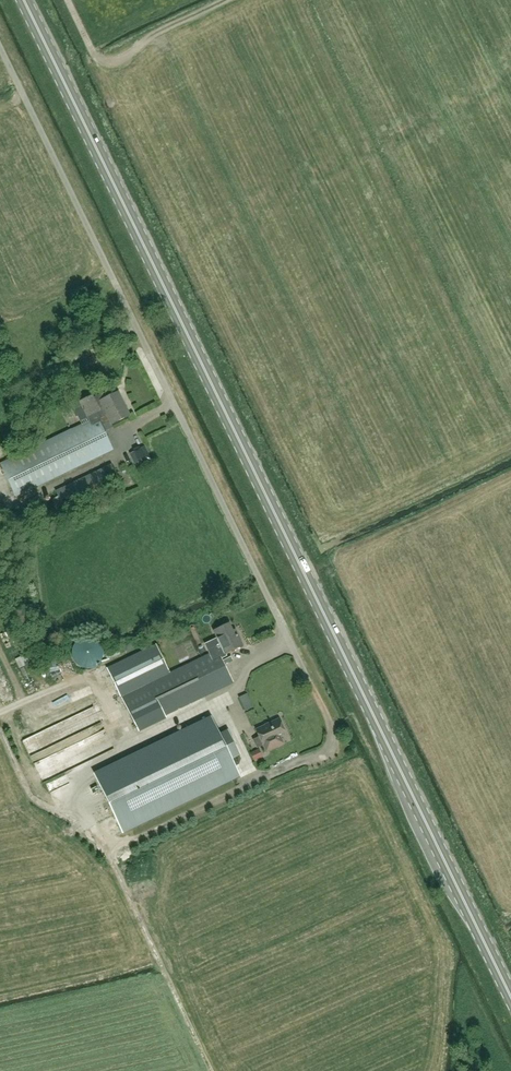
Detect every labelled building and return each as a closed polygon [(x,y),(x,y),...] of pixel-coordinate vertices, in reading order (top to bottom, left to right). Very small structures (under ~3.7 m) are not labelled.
[(104,431),(101,425),(109,421),(111,424),(130,415),(118,391),(99,400),(95,402),(92,395),(80,401),(89,421),(1,464),(16,495),(112,449),(104,431)] [(136,463),(137,467),(149,462),(143,448),(128,454),(132,465),(136,463)] [(120,483),(111,465),(56,492),(65,510),(120,483)] [(30,528),(36,525),(27,506),(22,509),(30,528)] [(173,672),(170,673),(156,644),(139,652),(107,668),(110,675),(128,711),(138,731),(166,718),(165,715),(173,711),(233,682),(220,656),(225,653),(242,645),(237,634),(234,635),(229,623),(214,630),(217,638),(204,644),(205,646),(198,650),(202,658),(173,672)] [(90,637),(86,637),(81,639),(78,640),(75,644),(73,648),(72,653),(73,659),(76,664),(80,667),(85,668),(91,668),(96,666),(99,663),(102,659),(103,655),(103,650),(101,645),(98,641),(95,639),(90,637)] [(18,672),(30,667),(26,657),(14,662),(18,672)] [(84,688),(75,693),(77,698),(87,693),(84,688)] [(78,706),(94,701),(92,695),(76,701),(78,706)] [(41,702),(32,706),(38,720),(47,717),(41,702)] [(93,707),(34,734),(42,752),(101,725),(93,707)] [(253,739),(257,748),(263,745),(266,751),(284,743),(280,735),(285,732),(278,719),(256,729),(259,736),(253,739)] [(98,776),(126,836),(242,782),(236,770),(236,748),(229,733),(220,737),(223,743),(223,748),(217,748),(217,735),(213,736),(205,736),(200,727),(192,731),(190,725),(190,734),(185,734),(185,733),(184,733),(121,762),(127,762),(98,776)] [(79,757),(76,748),(68,751),(73,766),(84,763),(81,756),(79,757)]
